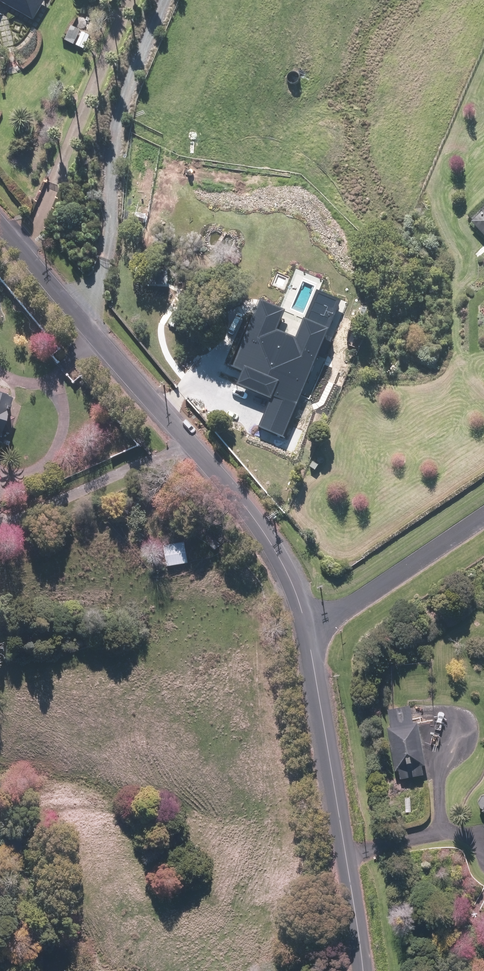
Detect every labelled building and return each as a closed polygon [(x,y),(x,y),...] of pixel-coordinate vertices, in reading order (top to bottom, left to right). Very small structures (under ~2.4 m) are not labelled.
[(33,23),(46,0),(0,0),(0,4),(33,23)] [(76,48),(83,52),(89,38),(82,34),(80,38),(78,36),(80,33),(71,29),(65,42),(74,47),(75,45),(77,46),(76,48)] [(474,219),(483,230),(483,210),(474,219)] [(272,398),(259,426),(280,435),(339,303),(316,292),(294,340),(274,331),(284,308),(260,297),(230,363),(241,368),(235,381),(272,398)] [(0,434),(9,436),(14,420),(5,417),(10,403),(0,400),(0,435),(0,434)] [(164,546),(167,567),(188,564),(185,543),(164,546)] [(399,771),(400,779),(423,775),(422,766),(425,765),(418,723),(413,723),(410,706),(388,710),(391,728),(388,729),(395,772),(399,771)]
